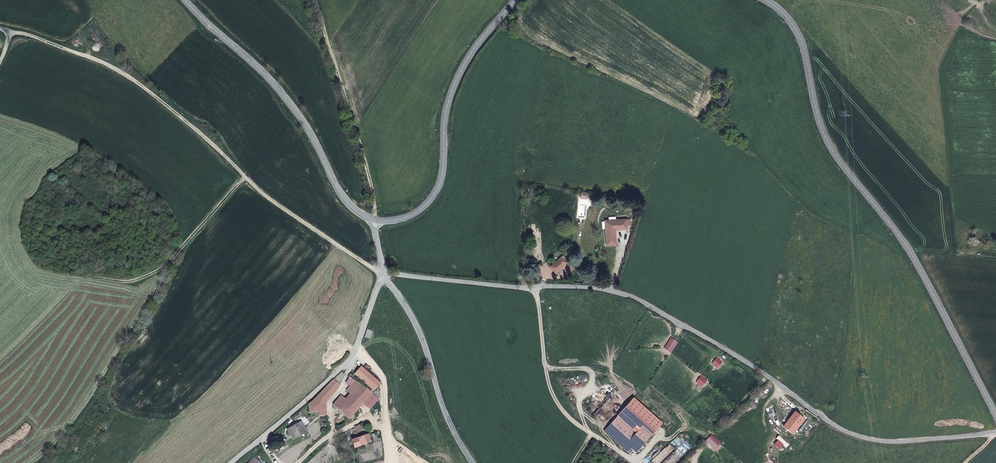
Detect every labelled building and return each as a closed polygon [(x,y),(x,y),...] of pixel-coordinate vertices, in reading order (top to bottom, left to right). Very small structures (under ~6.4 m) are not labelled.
[(616,244),(615,229),(627,229),(627,226),(627,219),(605,220),(606,245),(616,244)] [(556,273),(569,263),(563,256),(550,266),(556,273)] [(380,383),(361,366),(354,374),(374,391),(380,383)] [(326,400),(333,393),(339,386),(338,385),(339,384),(334,380),(331,382),(320,394),(313,402),(309,404),(309,412),(319,411),(319,415),(326,415),(325,403),(326,400)] [(352,396),(362,385),(358,382),(356,381),(346,391),(352,396)] [(349,419),(372,393),(362,385),(352,396),(345,403),(339,410),(349,419)] [(339,410),(345,403),(339,398),(334,405),(339,410)] [(804,419),(794,412),(783,426),(792,434),(799,426),(804,419)] [(636,453),(651,435),(642,426),(636,433),(617,417),(605,430),(629,452),(631,449),(636,453)] [(809,434),(815,427),(804,419),(799,426),(809,434)] [(293,439),(307,432),(301,422),(287,429),(293,439)] [(363,433),(360,425),(355,427),(358,435),(363,433)] [(371,442),(368,435),(359,438),(362,445),(371,442)] [(362,445),(359,438),(352,440),(355,448),(362,445)]
